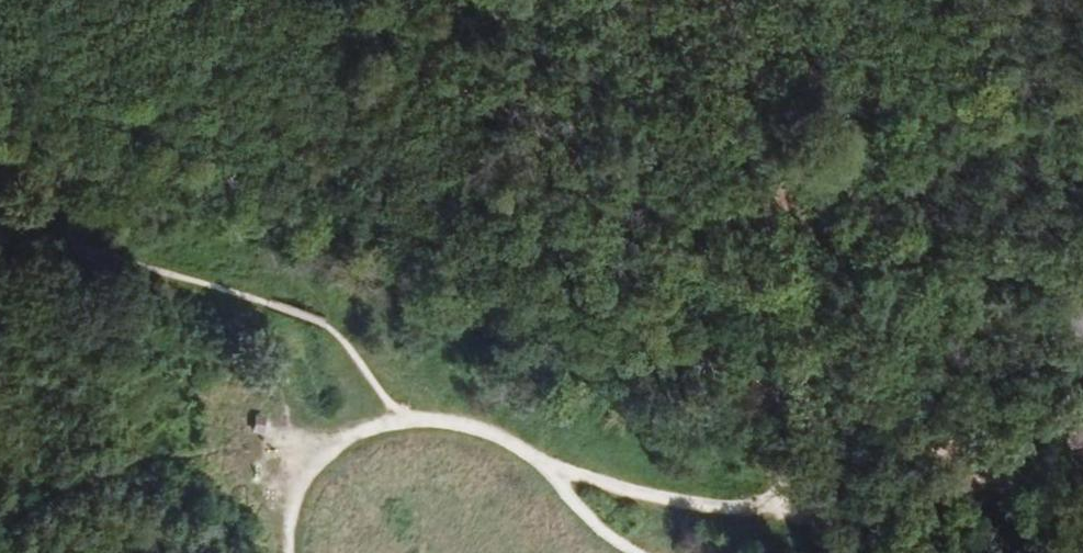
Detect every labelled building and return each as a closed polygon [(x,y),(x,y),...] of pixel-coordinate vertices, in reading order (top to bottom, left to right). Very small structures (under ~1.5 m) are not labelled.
[(1056,301),(1069,358),(1082,355),(1082,295),(1056,301)] [(1054,422),(1058,460),(1082,454),(1082,418),(1054,422)]
